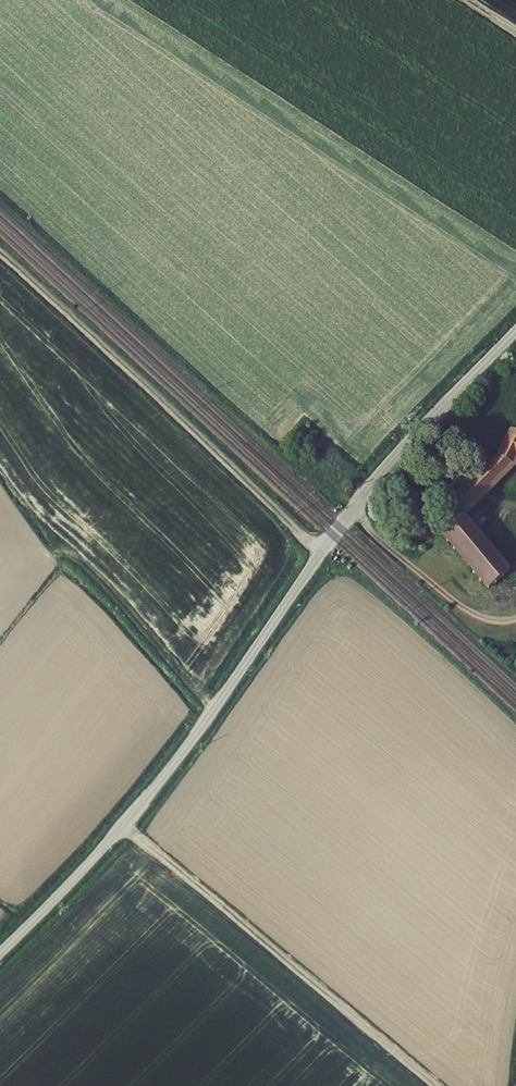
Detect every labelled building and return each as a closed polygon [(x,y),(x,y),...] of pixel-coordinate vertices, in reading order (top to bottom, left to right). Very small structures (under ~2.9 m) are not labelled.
[(464,512),(515,465),(515,464),(515,428),(500,456),(454,502),(464,512)] [(494,589),(515,573),(467,514),(446,532),(494,589)]
